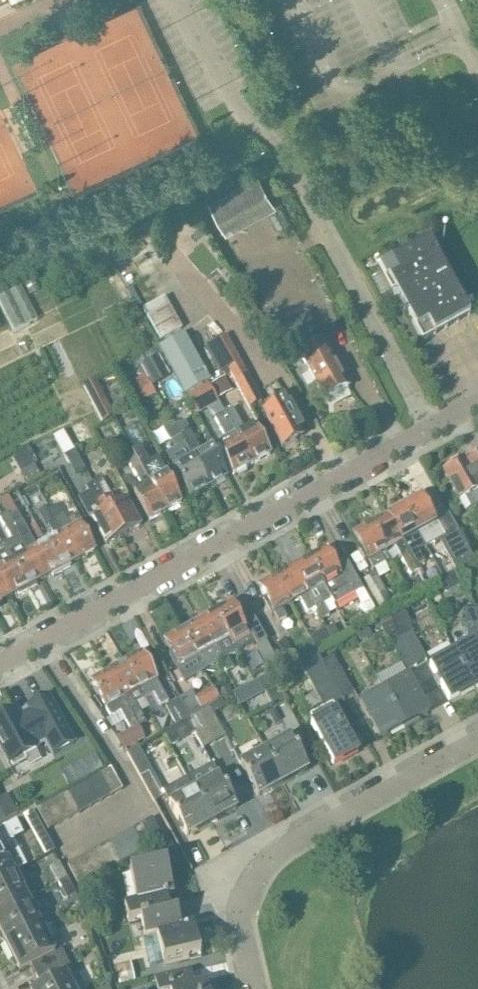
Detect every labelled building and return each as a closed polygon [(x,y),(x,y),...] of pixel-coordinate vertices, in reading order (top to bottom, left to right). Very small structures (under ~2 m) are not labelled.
[(224,230),(273,203),(257,175),(208,202),(224,230)] [(382,268),(394,290),(407,314),(416,330),(428,324),(434,335),(470,316),(429,242),(405,255),(382,268)] [(14,332),(37,321),(20,288),(0,298),(0,304),(14,332)] [(165,298),(143,310),(161,341),(182,330),(165,298)] [(322,342),(307,313),(295,319),(277,329),(286,344),(294,359),(301,356),(313,378),(325,401),(348,388),(323,342),(322,342)] [(184,333),(158,348),(184,394),(210,380),(184,333)] [(247,376),(226,336),(207,346),(225,378),(230,375),(249,409),(262,402),(248,376),(247,376)] [(140,366),(145,375),(152,387),(170,377),(159,356),(140,366)] [(152,387),(145,375),(133,382),(143,400),(155,393),(152,387)] [(210,386),(217,399),(232,391),(224,378),(210,386)] [(104,397),(95,379),(82,385),(92,404),(102,423),(114,416),(104,397)] [(187,397),(192,406),(198,415),(202,413),(197,404),(214,394),(209,385),(187,397)] [(263,412),(267,419),(266,419),(282,448),(302,437),(299,431),(302,429),(290,406),(292,406),(285,393),(271,401),(274,407),(263,412)] [(224,414),(252,464),(270,455),(254,426),(244,431),(232,409),(224,413),(224,414)] [(232,428),(224,414),(215,419),(227,441),(218,446),(233,475),(252,464),(232,428)] [(180,437),(208,488),(226,477),(211,450),(203,454),(190,432),(180,437)] [(208,488),(180,437),(171,443),(177,454),(183,466),(175,471),(190,498),(208,488)] [(132,452),(134,455),(135,455),(166,511),(181,503),(166,477),(168,476),(158,458),(149,463),(140,448),(132,452)] [(85,469),(83,465),(74,449),(63,455),(70,467),(73,465),(74,468),(78,474),(85,469)] [(30,450),(15,459),(22,472),(21,473),(26,482),(39,475),(34,466),(37,464),(30,450)] [(142,489),(133,494),(149,521),(166,511),(135,455),(134,455),(126,459),(142,489)] [(477,505),(477,457),(467,464),(465,460),(443,472),(465,513),(477,505)] [(80,500),(91,518),(105,545),(123,535),(104,500),(95,483),(85,489),(89,495),(80,500)] [(104,500),(123,535),(140,526),(125,499),(116,504),(111,496),(104,500)] [(403,508),(425,548),(445,537),(430,511),(428,512),(420,498),(403,508)] [(57,505),(50,509),(52,513),(56,520),(63,516),(59,509),(57,505)] [(56,520),(50,509),(49,509),(47,507),(38,512),(46,525),(56,520)] [(416,567),(424,563),(418,552),(425,548),(403,508),(386,517),(417,572),(418,571),(416,567)] [(18,512),(10,516),(44,578),(51,575),(53,577),(62,572),(46,542),(37,547),(18,512)] [(44,578),(10,516),(9,514),(0,519),(8,533),(12,540),(3,546),(5,549),(28,590),(36,586),(35,584),(44,578)] [(56,521),(78,560),(95,551),(80,523),(70,529),(63,517),(56,521)] [(417,572),(386,517),(370,525),(385,553),(395,548),(402,560),(401,560),(410,576),(417,572)] [(78,560),(56,521),(47,525),(54,538),(46,542),(62,572),(70,567),(69,565),(78,560)] [(385,553),(370,525),(354,535),(361,548),(359,549),(367,563),(369,562),(373,571),(385,564),(380,556),(385,553)] [(458,534),(447,540),(440,544),(455,571),(474,561),(458,534)] [(5,549),(0,551),(0,580),(10,597),(17,593),(19,595),(28,590),(5,549)] [(326,551),(308,561),(330,600),(330,599),(334,606),(363,590),(350,567),(339,574),(333,563),(329,557),(326,551)] [(330,600),(308,561),(292,570),(314,610),(315,609),(321,621),(330,616),(323,604),(330,600)] [(314,610),(292,570),(276,578),(291,605),(300,600),(307,613),(314,610)] [(375,573),(363,580),(379,609),(391,602),(375,573)] [(453,575),(439,582),(445,594),(459,586),(453,575)] [(291,605),(276,578),(259,588),(279,623),(287,619),(282,610),(291,605)] [(10,597),(0,580),(0,602),(10,597)] [(360,606),(365,615),(374,610),(369,601),(360,606)] [(239,617),(231,603),(214,613),(237,653),(255,642),(258,647),(267,641),(257,623),(247,628),(241,616),(239,617)] [(388,616),(392,622),(391,622),(415,666),(427,660),(412,633),(409,626),(412,625),(403,609),(388,616)] [(473,687),(477,685),(477,613),(476,610),(466,611),(468,645),(454,652),(473,687)] [(237,653),(214,613),(198,622),(220,662),(226,673),(234,668),(228,658),(237,653)] [(220,662),(198,622),(182,631),(197,658),(204,671),(220,662)] [(415,666),(391,622),(381,628),(405,672),(415,666)] [(334,626),(327,630),(332,640),(339,636),(334,626)] [(365,626),(354,632),(360,643),(367,638),(369,633),(365,626)] [(326,629),(315,635),(318,640),(321,646),(332,640),(327,630),(326,629)] [(197,658),(182,631),(164,641),(172,654),(170,655),(178,669),(180,668),(184,677),(193,672),(188,664),(197,658)] [(284,640),(277,644),(285,659),(292,655),(284,640)] [(358,751),(336,710),(335,710),(332,705),(344,699),(323,662),(322,662),(315,649),(297,659),(324,710),(310,717),(313,722),(310,724),(333,765),(358,751)] [(473,687),(454,652),(430,666),(449,701),(473,687)] [(124,663),(144,699),(153,694),(160,706),(168,702),(157,681),(159,680),(151,665),(149,667),(141,654),(124,663)] [(323,662),(344,699),(354,693),(333,656),(323,662)] [(144,699),(124,663),(108,672),(130,712),(138,708),(135,704),(144,699)] [(130,712),(108,672),(91,681),(111,717),(120,712),(129,728),(137,724),(130,712)] [(286,704),(270,674),(258,681),(274,711),(286,704)] [(383,690),(403,726),(428,712),(408,676),(383,690)] [(221,701),(221,700),(233,694),(228,687),(217,693),(221,701)] [(189,718),(197,714),(221,701),(217,693),(214,689),(196,700),(192,692),(179,699),(189,718)] [(403,726),(383,690),(359,703),(379,739),(403,726)] [(9,764),(36,749),(35,747),(45,741),(51,754),(74,742),(49,697),(27,709),(28,711),(18,716),(15,710),(0,719),(0,749),(8,764),(9,764)] [(165,707),(175,725),(189,718),(179,700),(165,707)] [(197,714),(214,744),(226,737),(214,715),(226,708),(221,700),(221,701),(197,714)] [(214,744),(197,714),(189,718),(187,720),(203,750),(214,744)] [(138,726),(116,738),(122,751),(145,739),(138,726)] [(264,750),(283,783),(308,769),(290,735),(264,750)] [(166,797),(169,802),(168,803),(186,837),(211,823),(186,779),(163,791),(138,746),(126,753),(154,803),(166,797)] [(283,783),(264,750),(239,763),(258,797),(283,783)] [(213,767),(188,780),(187,778),(186,779),(211,823),(237,809),(218,775),(217,775),(213,767)] [(99,775),(111,796),(122,790),(111,768),(99,775)] [(89,780),(101,802),(111,796),(99,775),(89,780)] [(78,786),(90,807),(101,802),(89,780),(78,786)] [(68,792),(80,813),(90,807),(78,786),(68,792)] [(57,798),(69,819),(80,813),(68,792),(57,798)] [(17,814),(6,795),(0,798),(0,808),(7,819),(17,814)] [(46,804),(59,825),(69,819),(57,798),(46,804)] [(36,809),(48,831),(59,825),(46,804),(36,809)] [(164,840),(152,819),(141,825),(153,846),(164,840)] [(131,830),(143,852),(153,846),(141,825),(131,830)] [(15,872),(26,866),(13,840),(6,827),(1,830),(0,830),(0,879),(15,872)] [(41,830),(32,835),(38,847),(48,841),(41,830)] [(120,836),(132,858),(143,852),(131,830),(120,836)] [(110,842),(122,863),(132,858),(120,836),(110,842)] [(122,863),(110,842),(99,848),(111,869),(122,863)] [(88,854),(100,875),(111,869),(99,848),(88,854)] [(78,860),(90,881),(100,875),(88,854),(78,860)] [(67,865),(79,887),(90,881),(78,860),(67,865)] [(59,863),(50,868),(58,883),(67,879),(59,863)] [(171,914),(170,912),(167,897),(173,896),(166,865),(129,874),(136,902),(124,905),(128,924),(140,921),(171,914)] [(29,899),(15,872),(0,879),(0,914),(29,899)] [(67,879),(58,883),(67,900),(76,895),(67,879)] [(42,925),(29,899),(0,914),(0,933),(5,944),(42,925)] [(171,914),(140,921),(144,939),(157,936),(163,964),(200,956),(193,924),(181,927),(177,911),(170,912),(171,914)] [(42,925),(5,944),(19,971),(30,966),(35,976),(67,960),(61,950),(56,952),(42,925)] [(67,975),(72,972),(67,960),(35,976),(41,987),(37,988),(74,988),(67,975)] [(128,966),(116,969),(119,984),(131,981),(128,966)] [(154,979),(156,988),(208,988),(207,983),(195,986),(191,970),(154,979)]
